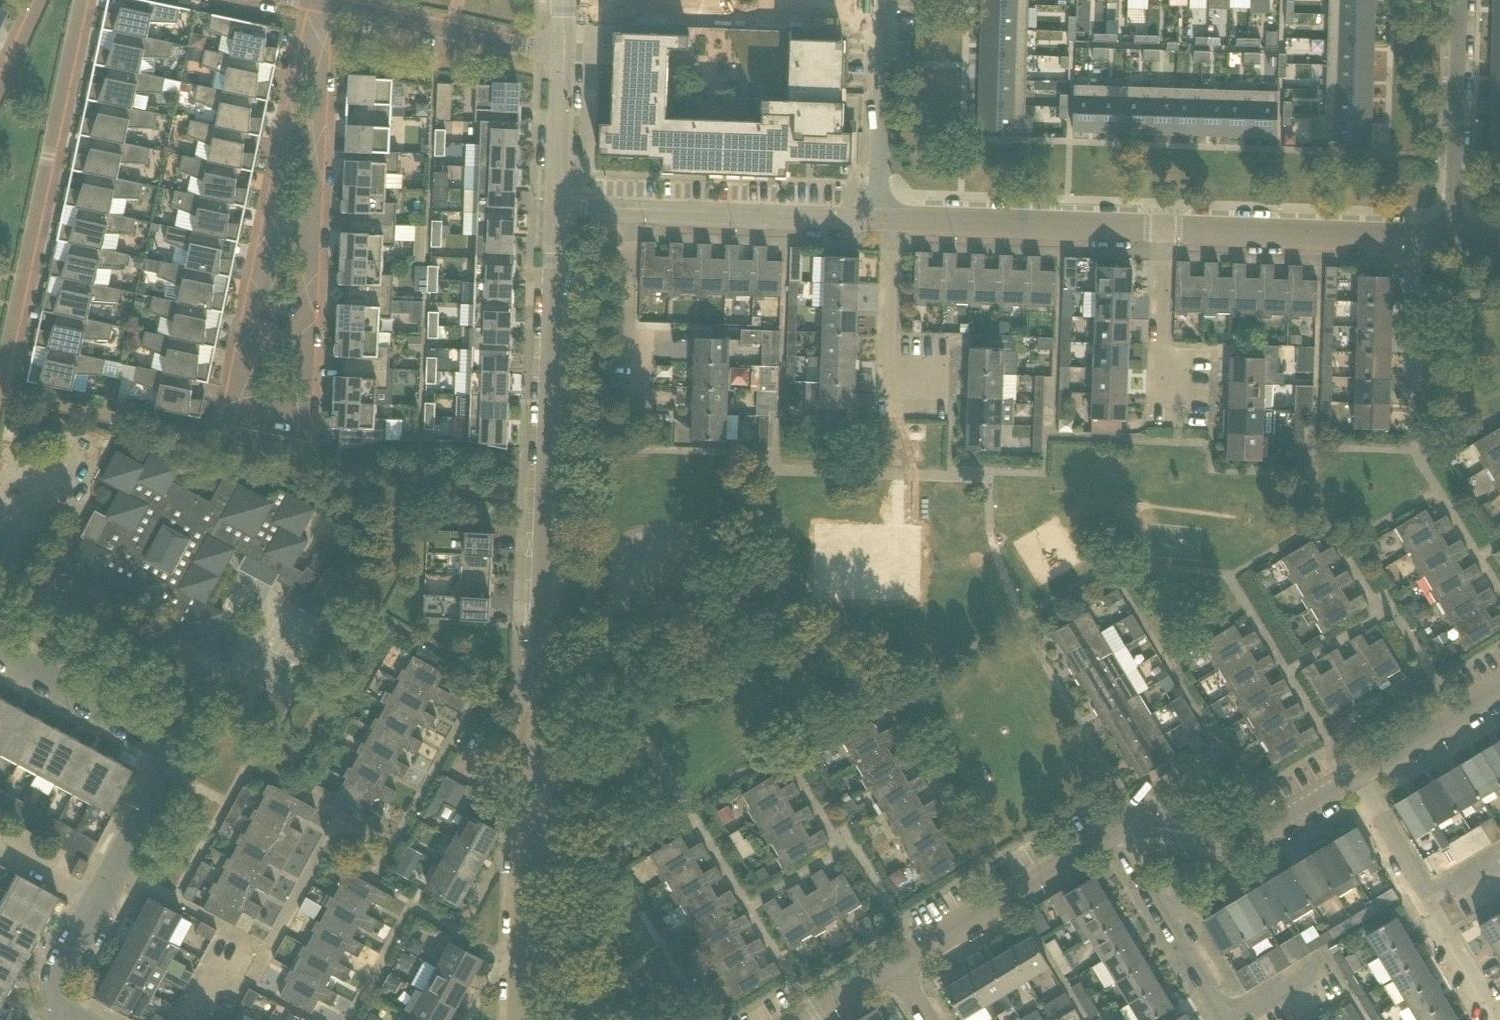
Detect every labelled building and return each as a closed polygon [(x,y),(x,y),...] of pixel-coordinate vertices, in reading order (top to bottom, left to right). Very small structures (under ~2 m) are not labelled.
[(181,8),(146,0),(125,0),(119,16),(105,11),(102,24),(104,24),(103,30),(119,32),(148,38),(151,22),(178,23),(181,8)] [(1375,16),(1376,0),(1329,0),(1329,14),(1375,16)] [(1295,13),(1295,1),(1287,1),(1287,13),(1295,13)] [(982,29),(1028,30),(1029,5),(983,3),(982,29)] [(1295,25),(1295,13),(1287,13),(1287,25),(1295,25)] [(222,35),(219,52),(260,63),(276,66),(277,61),(279,61),(282,48),(266,47),(268,26),(213,14),(210,30),(222,35)] [(1328,40),(1374,41),(1375,16),(1329,14),(1328,40)] [(1077,29),(1077,17),(1071,17),(1069,17),(1069,29),(1077,29)] [(1028,55),(1028,30),(982,29),(981,54),(1028,55)] [(1070,41),(1076,41),(1077,29),(1069,29),(1068,41),(1070,41)] [(793,31),(761,31),(759,98),(763,98),(762,122),(666,118),(669,49),(689,49),(690,35),(616,32),(612,124),(601,123),(600,156),(664,158),(663,173),(788,177),(789,163),(852,165),(854,132),(843,132),(843,120),(845,120),(845,102),(844,102),(846,41),(822,40),(793,39),(793,31)] [(1266,45),(1278,46),(1278,32),(1266,31),(1266,45)] [(148,38),(119,32),(112,51),(97,46),(94,59),(96,59),(95,65),(111,68),(141,73),(144,57),(170,58),(174,43),(148,38)] [(194,34),(192,46),(205,49),(207,36),(194,34)] [(1107,42),(1107,34),(1095,34),(1095,42),(1107,42)] [(1119,43),(1119,35),(1107,34),(1107,42),(1119,43)] [(1147,43),(1148,35),(1136,35),(1135,43),(1147,43)] [(1159,44),(1160,36),(1148,35),(1147,43),(1159,44)] [(1209,45),(1209,37),(1197,37),(1197,45),(1209,45)] [(1221,46),(1221,38),(1209,37),(1209,45),(1221,46)] [(1250,39),(1238,38),(1237,46),(1249,47),(1250,39)] [(1261,47),(1262,39),(1250,39),(1249,47),(1261,47)] [(1327,65),(1374,66),(1374,41),(1328,40),(1327,65)] [(1167,51),(1179,51),(1179,50),(1180,44),(1180,43),(1168,43),(1168,44),(1167,50),(1167,51)] [(1492,70),(1499,70),(1499,45),(1493,45),(1492,70)] [(202,65),(205,51),(190,48),(188,60),(200,62),(202,65)] [(1094,48),(1094,60),(1102,60),(1102,48),(1094,48)] [(1102,60),(1110,60),(1110,48),(1102,48),(1102,60)] [(1145,49),(1144,61),(1152,62),(1153,50),(1145,49)] [(272,97),(275,83),(259,81),(260,63),(219,52),(206,50),(205,51),(202,65),(216,71),(213,88),(253,98),(269,101),(270,96),(272,97)] [(1152,62),(1160,62),(1161,50),(1153,50),(1152,62)] [(1195,51),(1195,63),(1203,63),(1203,51),(1195,51)] [(1203,51),(1203,63),(1211,63),(1211,51),(1203,51)] [(1253,53),(1245,53),(1245,65),(1253,65),(1253,53)] [(1253,53),(1253,65),(1261,65),(1261,53),(1253,53)] [(1027,80),(1028,55),(981,54),(981,79),(1027,80)] [(1286,54),(1279,54),(1279,66),(1287,66),(1287,54),(1286,54)] [(1062,56),(1061,68),(1069,69),(1070,57),(1062,56)] [(1327,90),(1373,91),(1374,66),(1327,65),(1327,90)] [(1287,66),(1279,66),(1279,78),(1285,78),(1287,78),(1287,66)] [(147,111),(151,93),(163,94),(166,78),(141,73),(111,68),(104,87),(90,81),(87,94),(89,95),(88,100),(103,103),(133,108),(147,111)] [(1492,70),(1491,95),(1499,96),(1499,70),(1492,70)] [(392,116),(394,79),(352,75),(351,103),(357,103),(356,115),(392,116)] [(1026,106),(1027,80),(981,79),(980,104),(1026,106)] [(190,93),(192,85),(183,83),(182,92),(190,93)] [(453,84),(438,83),(437,120),(451,120),(453,84)] [(519,86),(478,84),(476,122),(482,122),(512,122),(512,111),(518,111),(519,86)] [(216,126),(246,133),(261,137),(262,131),(264,132),(267,119),(252,118),(253,98),(213,88),(198,85),(195,100),(220,111),(216,126)] [(1073,131),(1100,132),(1101,86),(1075,85),(1073,131)] [(1100,132),(1125,133),(1126,87),(1101,86),(1100,132)] [(1125,133),(1150,134),(1151,87),(1126,87),(1125,133)] [(1150,134),(1175,134),(1177,88),(1151,87),(1150,134)] [(1175,134),(1200,135),(1202,89),(1177,88),(1175,134)] [(1200,135),(1226,136),(1227,90),(1202,89),(1200,135)] [(1252,91),(1227,90),(1226,136),(1251,137),(1252,91)] [(1372,117),(1373,91),(1327,90),(1326,115),(1372,117)] [(1251,137),(1277,138),(1279,91),(1252,91),(1251,137)] [(1068,107),(1068,95),(1060,95),(1060,107),(1068,107)] [(1490,121),(1499,121),(1499,96),(1491,95),(1490,121)] [(1292,102),(1284,102),(1284,114),(1292,114),(1292,102)] [(159,113),(147,111),(133,108),(103,103),(97,121),(82,116),(79,129),(81,130),(80,135),(96,138),(126,144),(129,128),(156,129),(159,113)] [(429,116),(430,104),(417,103),(416,116),(429,116)] [(979,131),(1025,132),(1026,106),(980,104),(979,131)] [(1060,107),(1060,119),(1068,119),(1068,107),(1060,107)] [(1291,126),(1292,114),(1284,114),(1283,126),(1291,126)] [(392,116),(356,115),(356,126),(350,126),(349,151),(354,151),(354,150),(390,152),(392,116)] [(1325,142),(1371,143),(1372,117),(1326,115),(1325,142)] [(209,161),(238,168),(254,172),(255,167),(257,167),(260,154),(244,153),(246,133),(216,126),(191,120),(188,136),(212,146),(209,161)] [(482,122),(481,144),(517,146),(517,145),(517,139),(520,139),(521,122),(512,122),(482,122)] [(436,130),(436,143),(446,143),(446,130),(436,130)] [(1284,133),(1283,144),(1295,145),(1296,134),(1284,133)] [(73,170),(88,173),(118,179),(122,163),(148,164),(151,148),(126,144),(96,138),(89,157),(75,152),(72,165),(74,165),(73,170)] [(445,156),(446,143),(436,143),(435,156),(445,156)] [(481,144),(480,167),(516,168),(516,162),(519,162),(520,145),(517,145),(517,146),(481,144)] [(345,161),(344,186),(387,188),(388,174),(399,174),(400,152),(390,152),(354,150),(354,151),(354,161),(345,161)] [(202,196),(231,204),(246,207),(248,202),(249,202),(252,189),(237,188),(238,168),(209,161),(183,155),(180,171),(205,181),(202,196)] [(480,167),(479,190),(515,191),(515,185),(518,185),(519,168),(516,168),(480,167)] [(434,188),(449,189),(449,173),(435,172),(434,188)] [(65,206),(81,208),(111,214),(114,198),(141,199),(144,184),(118,179),(88,173),(82,192),(67,187),(65,200),(66,200),(65,206)] [(387,188),(344,186),(343,211),(352,212),(351,222),(397,225),(398,203),(386,203),(387,188)] [(449,189),(434,188),(434,202),(448,202),(449,189)] [(194,232),(223,239),(239,242),(240,237),(242,238),(245,225),(229,223),(231,204),(202,196),(176,190),(173,206),(197,216),(194,232)] [(479,190),(479,213),(517,214),(518,198),(515,197),(515,191),(479,190)] [(133,234),(137,219),(111,214),(81,208),(74,227),(60,222),(57,235),(59,235),(58,241),(74,244),(103,249),(118,252),(121,234),(133,234)] [(517,214),(479,213),(478,236),(513,237),(514,230),(517,230),(517,214)] [(432,234),(443,234),(443,221),(433,221),(432,234)] [(397,225),(351,222),(351,233),(342,233),(341,258),(383,260),(384,246),(395,246),(397,225)] [(161,225),(152,223),(151,230),(159,232),(161,225)] [(187,267),(216,274),(232,278),(233,272),(234,273),(237,260),(222,258),(223,239),(194,232),(168,226),(165,241),(190,251),(187,267)] [(416,226),(414,260),(426,261),(427,226),(416,226)] [(443,234),(432,234),(432,247),(442,247),(443,234)] [(513,237),(478,236),(477,258),(516,260),(516,243),(513,243),(513,237)] [(656,257),(656,242),(642,242),(641,292),(642,292),(642,287),(654,288),(654,293),(670,293),(670,288),(669,288),(670,257),(656,257)] [(684,243),(670,243),(670,257),(669,288),(670,288),(682,289),(682,294),(698,294),(699,289),(697,289),(698,258),(684,258),(684,243)] [(51,276),(66,279),(96,284),(99,269),(126,270),(129,254),(118,252),(103,249),(74,244),(67,263),(52,257),(50,270),(52,271),(51,276)] [(727,259),(726,259),(712,259),(712,244),(698,244),(698,258),(697,289),(699,289),(710,290),(709,295),(726,295),(726,290),(725,290),(727,259)] [(726,245),(726,259),(727,259),(725,290),(726,290),(738,291),(738,296),(754,296),(754,291),(755,260),(754,260),(740,260),(740,245),(726,245)] [(782,297),(783,261),(767,261),(768,246),(754,246),(754,260),(755,260),(754,291),(765,292),(765,297),(782,297)] [(929,267),(930,252),(916,252),(914,302),(916,302),(916,298),(927,298),(927,302),(944,303),(944,299),(942,298),(943,267),(929,267)] [(958,253),(944,253),(943,267),(942,298),(944,299),(956,299),(955,304),(972,304),(972,300),(970,300),(971,268),(957,268),(958,253)] [(972,254),(971,268),(970,300),(972,300),(983,300),(983,305),(1000,305),(1000,301),(998,301),(999,269),(985,269),(986,254),(972,254)] [(803,256),(791,255),(790,281),(802,281),(803,256)] [(1000,255),(999,269),(998,301),(1000,301),(1011,301),(1011,306),(1028,306),(1028,302),(1026,302),(1027,270),(1013,270),(1014,255),(1000,255)] [(860,258),(826,256),(825,282),(859,283),(860,258)] [(1042,256),(1028,256),(1027,270),(1026,302),(1028,302),(1039,302),(1039,307),(1055,307),(1057,271),(1041,271),(1042,256)] [(142,268),(144,258),(136,257),(134,267),(142,268)] [(158,273),(161,262),(145,258),(142,270),(158,273)] [(383,260),(341,258),(339,283),(348,284),(348,294),(393,296),(394,275),(383,274),(383,260)] [(516,260),(477,258),(476,281),(512,282),(512,276),(515,276),(516,260)] [(1103,266),(1098,266),(1097,293),(1131,294),(1132,268),(1123,267),(1123,259),(1104,258),(1103,266)] [(168,300),(208,309),(224,313),(225,307),(227,308),(230,295),(214,294),(216,274),(187,267),(161,261),(161,262),(158,273),(158,277),(172,282),(168,300)] [(1190,276),(1191,262),(1177,261),(1175,311),(1177,312),(1177,307),(1188,307),(1188,312),(1205,312),(1205,308),(1204,308),(1205,277),(1190,276)] [(1219,263),(1205,262),(1205,277),(1204,308),(1205,308),(1216,308),(1216,313),(1233,313),(1233,309),(1232,309),(1233,278),(1218,277),(1219,263)] [(1261,278),(1246,278),(1247,264),(1233,263),(1233,278),(1232,309),(1233,309),(1245,309),(1244,314),(1261,314),(1261,310),(1260,309),(1261,278)] [(1261,264),(1261,278),(1260,309),(1261,310),(1273,310),(1272,315),(1289,315),(1289,310),(1290,280),(1289,279),(1274,279),(1275,265),(1261,264)] [(1075,292),(1076,265),(1065,265),(1064,291),(1073,292),(1073,291),(1075,292)] [(1318,281),(1302,280),(1303,266),(1289,265),(1289,279),(1290,280),(1289,310),(1300,311),(1300,316),(1317,316),(1318,281)] [(429,266),(428,279),(438,280),(439,266),(429,266)] [(1338,275),(1326,275),(1325,301),(1337,302),(1338,275)] [(1394,277),(1360,276),(1359,302),(1393,304),(1394,277)] [(43,311),(59,314),(88,320),(92,304),(118,305),(122,289),(96,284),(66,279),(59,298),(45,293),(42,306),(44,306),(43,311)] [(438,293),(438,280),(428,279),(428,292),(438,293)] [(476,281),(475,304),(514,305),(515,289),(512,289),(512,282),(476,281)] [(824,307),(858,308),(859,283),(825,282),(824,307)] [(428,292),(428,284),(415,284),(415,292),(428,292)] [(1073,292),(1064,291),(1063,317),(1072,317),(1073,292)] [(1131,294),(1097,293),(1097,318),(1130,319),(1131,294)] [(393,296),(348,294),(347,305),(338,305),(337,330),(380,332),(381,317),(392,318),(393,296)] [(790,295),(790,306),(799,306),(799,295),(790,295)] [(175,322),(172,337),(201,344),(216,348),(217,343),(219,343),(222,330),(207,329),(208,309),(168,300),(154,296),(150,312),(175,322)] [(144,307),(146,299),(138,297),(136,305),(144,307)] [(1392,329),(1393,304),(1359,302),(1358,328),(1392,329)] [(475,304),(474,327),(510,328),(510,322),(513,322),(514,305),(475,304)] [(824,332),(857,333),(858,308),(824,307),(824,332)] [(1334,327),(1334,309),(1325,309),(1324,327),(1334,327)] [(429,325),(439,325),(440,312),(429,312),(429,325)] [(423,323),(423,314),(412,313),(411,322),(423,323)] [(36,346),(51,350),(81,355),(84,340),(111,340),(114,325),(88,320),(59,314),(52,333),(38,328),(35,341),(37,341),(36,346)] [(1062,342),(1071,342),(1072,317),(1063,317),(1062,342)] [(924,330),(924,319),(916,318),(916,330),(924,330)] [(1129,344),(1130,319),(1097,318),(1096,343),(1129,344)] [(789,319),(789,331),(798,331),(798,319),(789,319)] [(1012,333),(1012,326),(1007,321),(1000,321),(999,332),(1012,333)] [(969,332),(969,324),(961,323),(961,332),(969,332)] [(439,338),(439,325),(429,325),(428,338),(439,338)] [(474,327),(473,349),(512,351),(513,334),(510,334),(510,328),(474,327)] [(1391,354),(1392,329),(1358,328),(1357,354),(1391,354)] [(345,356),(344,366),(390,368),(391,333),(380,332),(337,330),(336,355),(345,356)] [(763,364),(770,365),(771,344),(772,344),(772,331),(742,330),(742,343),(763,344),(763,364)] [(201,344),(172,337),(146,331),(143,347),(157,353),(153,370),(193,379),(209,383),(210,378),(212,378),(215,365),(199,365),(201,344)] [(823,356),(856,357),(857,333),(824,332),(823,356)] [(1186,332),(1176,332),(1175,340),(1186,341),(1186,332)] [(1229,342),(1229,333),(1218,333),(1218,342),(1229,342)] [(975,334),(975,348),(971,348),(970,373),(1004,375),(1005,350),(1016,350),(1017,336),(975,334)] [(1324,334),(1324,353),(1334,353),(1334,335),(1324,334)] [(422,351),(422,336),(409,335),(409,351),(422,351)] [(1053,349),(1053,337),(1038,337),(1037,349),(1053,349)] [(730,339),(696,338),(696,362),(729,363),(730,339)] [(1061,367),(1070,368),(1071,342),(1062,342),(1061,367)] [(1128,370),(1129,344),(1096,343),(1095,369),(1128,370)] [(788,344),(788,356),(797,356),(798,344),(788,344)] [(1266,346),(1236,345),(1235,357),(1232,357),(1231,384),(1274,385),(1274,384),(1284,384),(1285,373),(1265,372),(1266,346)] [(1298,346),(1298,356),(1314,357),(1314,347),(1298,346)] [(512,367),(512,351),(473,349),(461,349),(461,372),(508,373),(509,367),(512,367)] [(28,381),(73,391),(77,374),(103,375),(107,360),(81,355),(51,350),(44,368),(30,363),(27,376),(29,376),(28,381)] [(1391,380),(1391,354),(1357,354),(1357,379),(1391,380)] [(823,356),(823,357),(810,356),(809,367),(822,368),(822,382),(855,383),(856,357),(823,356)] [(428,357),(427,370),(437,371),(438,358),(428,357)] [(1324,360),(1323,378),(1333,378),(1333,360),(1324,360)] [(695,387),(728,389),(729,363),(696,362),(695,387)] [(192,399),(193,379),(153,370),(139,367),(122,363),(120,375),(135,382),(160,392),(156,409),(201,418),(203,413),(204,413),(207,400),(192,399)] [(762,390),(770,390),(770,365),(763,364),(763,367),(753,366),(752,390),(762,391),(762,390)] [(334,402),(376,404),(377,389),(389,390),(390,368),(344,366),(344,377),(335,377),(334,402)] [(1060,392),(1070,393),(1070,368),(1061,367),(1060,392)] [(787,369),(787,381),(796,381),(797,370),(787,369)] [(1127,395),(1128,370),(1095,369),(1094,394),(1127,395)] [(437,384),(437,371),(427,370),(427,383),(437,384)] [(472,395),(507,396),(508,390),(511,390),(511,373),(508,373),(461,372),(460,395),(472,395)] [(1003,400),(1015,400),(1017,400),(1018,375),(1004,375),(970,373),(969,398),(1003,400)] [(1036,376),(1035,401),(1044,402),(1045,376),(1036,376)] [(1390,404),(1391,380),(1357,379),(1356,403),(1390,404)] [(822,382),(821,408),(854,409),(855,383),(822,382)] [(1264,410),(1264,409),(1273,409),(1274,385),(1231,384),(1230,409),(1264,410)] [(1322,402),(1332,402),(1333,385),(1323,384),(1322,402)] [(1314,386),(1306,386),(1296,386),(1296,411),(1305,411),(1314,411),(1314,386)] [(694,412),(727,413),(728,389),(695,387),(694,412)] [(769,415),(770,390),(762,390),(762,391),(761,414),(769,415)] [(1060,392),(1059,417),(1069,418),(1070,393),(1060,392)] [(1093,419),(1092,419),(1092,433),(1122,434),(1122,420),(1126,420),(1127,395),(1094,394),(1093,419)] [(507,396),(472,395),(471,418),(507,419),(507,420),(510,420),(510,403),(507,402),(507,396)] [(1014,425),(1015,400),(1003,400),(969,398),(968,423),(1002,424),(1014,425)] [(1035,401),(1034,426),(1043,426),(1044,402),(1035,401)] [(376,404),(334,402),(332,427),(341,427),(340,449),(386,440),(387,440),(387,419),(376,418),(376,404)] [(1322,402),(1321,427),(1331,427),(1332,402),(1322,402)] [(425,416),(436,416),(436,403),(426,403),(425,416)] [(1356,403),(1355,428),(1389,430),(1390,404),(1356,403)] [(1230,409),(1230,410),(1225,410),(1225,424),(1229,424),(1229,434),(1263,435),(1264,410),(1230,409)] [(1305,429),(1305,411),(1296,411),(1295,429),(1305,429)] [(694,412),(693,433),(739,434),(739,414),(727,413),(694,412)] [(761,414),(760,429),(760,450),(768,450),(769,415),(761,414)] [(435,429),(436,416),(425,416),(425,429),(435,429)] [(507,419),(471,418),(470,432),(462,432),(459,433),(458,435),(456,438),(455,440),(470,441),(508,449),(509,425),(506,425),(507,420),(507,419)] [(967,449),(1001,450),(1002,424),(968,423),(967,449)] [(1043,426),(1034,426),(1033,451),(1043,452),(1043,426)] [(1473,444),(1488,468),(1499,461),(1499,428),(1473,444)] [(1228,459),(1262,460),(1263,435),(1229,434),(1228,459)] [(1294,462),(1304,462),(1305,436),(1295,436),(1294,462)] [(154,609),(168,616),(175,620),(174,621),(183,626),(209,641),(210,641),(225,613),(207,603),(223,574),(236,549),(246,555),(240,566),(248,570),(246,573),(273,587),(281,574),(295,581),(286,599),(330,622),(335,613),(342,617),(359,585),(327,567),(323,575),(308,566),(304,573),(294,568),(309,540),(302,536),(316,509),(280,489),(273,502),(225,476),(211,502),(174,482),(181,468),(153,453),(145,466),(118,452),(103,480),(121,489),(109,512),(106,517),(108,518),(101,531),(95,542),(86,538),(71,566),(98,580),(91,594),(119,609),(126,596),(153,610),(154,609)] [(1488,468),(1499,488),(1499,461),(1488,468)] [(1396,528),(1410,552),(1441,534),(1442,534),(1454,527),(1447,515),(1435,523),(1426,509),(1396,528)] [(428,530),(427,553),(461,555),(460,575),(492,577),(495,533),(428,530)] [(1422,577),(1425,576),(1456,558),(1468,551),(1461,539),(1449,547),(1442,534),(1441,534),(1410,552),(1419,566),(1416,568),(1422,577)] [(1321,554),(1313,540),(1282,559),(1297,583),(1328,565),(1340,558),(1333,546),(1321,554)] [(1382,550),(1376,540),(1368,544),(1375,555),(1382,550)] [(1436,601),(1439,599),(1439,601),(1470,582),(1471,582),(1483,575),(1476,563),(1463,571),(1456,558),(1425,576),(1433,589),(1430,591),(1436,601)] [(1312,608),(1342,589),(1355,582),(1348,570),(1335,578),(1328,565),(1297,583),(1312,608)] [(1273,574),(1269,567),(1259,574),(1263,580),(1273,574)] [(459,596),(425,594),(424,618),(490,621),(492,577),(460,575),(459,596)] [(1450,625),(1453,624),(1454,625),(1485,606),(1497,599),(1490,587),(1478,595),(1471,582),(1470,582),(1439,601),(1447,614),(1444,616),(1450,625)] [(1108,607),(1123,598),(1118,588),(1102,598),(1108,607)] [(1369,606),(1362,594),(1350,602),(1342,589),(1312,608),(1326,632),(1369,606)] [(1422,609),(1418,603),(1416,599),(1406,605),(1412,615),(1413,615),(1422,609)] [(1468,649),(1499,630),(1499,614),(1492,619),(1485,606),(1454,625),(1468,649)] [(1102,633),(1089,611),(1050,635),(1055,645),(1059,642),(1066,655),(1102,633)] [(1145,634),(1132,613),(1122,620),(1134,640),(1145,634)] [(1235,625),(1204,643),(1219,668),(1249,649),(1250,650),(1262,642),(1255,631),(1243,638),(1235,625)] [(1451,640),(1446,631),(1435,638),(1440,646),(1451,640)] [(1072,665),(1069,667),(1076,678),(1115,654),(1102,633),(1066,655),(1072,665)] [(1376,684),(1401,669),(1382,638),(1369,646),(1362,634),(1350,641),(1357,653),(1358,653),(1376,684)] [(400,648),(391,664),(402,670),(411,655),(400,648)] [(1338,648),(1326,655),(1333,668),(1352,698),(1376,684),(1358,653),(1357,653),(1345,660),(1338,648)] [(1249,649),(1219,668),(1233,692),(1264,673),(1264,674),(1277,666),(1270,654),(1257,662),(1250,650),(1249,649)] [(1076,678),(1080,686),(1084,684),(1091,696),(1127,675),(1115,654),(1076,678)] [(414,655),(414,656),(407,669),(419,676),(413,686),(413,687),(432,698),(444,705),(451,693),(438,686),(446,673),(414,655)] [(1302,670),(1328,713),(1352,698),(1333,668),(1321,675),(1314,663),(1302,670)] [(1160,683),(1170,677),(1163,664),(1152,671),(1160,683)] [(382,670),(376,684),(390,691),(396,677),(382,670)] [(1233,692),(1248,716),(1279,697),(1279,698),(1291,690),(1284,678),(1272,686),(1264,674),(1264,673),(1233,692)] [(1097,706),(1094,708),(1100,719),(1140,695),(1127,675),(1091,696),(1097,706)] [(1176,686),(1170,677),(1160,683),(1165,692),(1176,686)] [(425,711),(432,698),(413,687),(413,686),(400,679),(393,694),(406,701),(400,711),(400,712),(419,722),(418,723),(431,730),(438,718),(425,711)] [(1417,693),(1413,687),(1402,693),(1406,700),(1417,693)] [(1100,719),(1105,727),(1108,725),(1116,737),(1152,715),(1140,695),(1100,719)] [(1183,722),(1194,716),(1182,695),(1171,702),(1183,722)] [(1263,740),(1293,722),(1306,714),(1299,702),(1286,710),(1279,698),(1279,697),(1248,716),(1263,740)] [(0,710),(0,754),(24,709),(23,709),(22,711),(5,702),(6,700),(6,699),(0,710)] [(412,735),(418,723),(419,722),(400,712),(400,711),(387,704),(379,718),(392,725),(387,735),(386,736),(405,747),(417,754),(424,742),(412,735)] [(17,765),(42,719),(41,718),(39,721),(23,712),(24,709),(0,754),(0,755),(17,765)] [(1122,747),(1119,749),(1125,760),(1164,736),(1152,715),(1116,737),(1122,747)] [(1203,732),(1195,717),(1181,726),(1190,740),(1203,732)] [(42,719),(17,765),(35,774),(60,729),(58,731),(41,722),(43,719),(42,719)] [(1346,719),(1337,725),(1343,735),(1353,729),(1346,719)] [(842,739),(852,756),(856,764),(887,745),(888,746),(900,738),(893,727),(881,734),(873,721),(842,739)] [(1320,738),(1313,726),(1301,734),(1293,722),(1263,740),(1277,764),(1320,738)] [(398,760),(405,747),(386,736),(387,735),(374,728),(366,743),(378,750),(373,759),(372,761),(391,772),(404,779),(411,767),(398,760)] [(60,729),(35,774),(53,784),(78,739),(78,738),(76,741),(59,732),(61,729),(60,729)] [(1140,777),(1168,761),(1172,769),(1192,758),(1187,749),(1176,756),(1164,736),(1125,760),(1130,768),(1133,766),(1140,777)] [(78,739),(53,784),(71,794),(96,748),(94,751),(77,742),(79,739),(78,739)] [(856,764),(871,788),(902,769),(902,770),(915,762),(908,751),(895,758),(888,746),(887,745),(856,764)] [(1485,755),(1499,782),(1499,746),(1485,755)] [(96,748),(71,794),(89,804),(114,758),(112,761),(95,751),(97,748),(96,748)] [(358,786),(378,797),(391,803),(397,791),(385,784),(391,772),(372,761),(373,759),(360,752),(352,767),(365,774),(360,784),(358,786)] [(1485,755),(1463,769),(1480,799),(1482,798),(1498,788),(1499,791),(1499,782),(1485,755)] [(89,804),(108,814),(133,768),(132,767),(130,770),(113,761),(115,758),(114,758),(89,804)] [(902,769),(871,788),(886,812),(917,793),(917,794),(929,786),(922,775),(910,782),(902,770),(902,769)] [(1242,785),(1233,769),(1224,775),(1233,791),(1242,785)] [(1459,812),(1461,811),(1477,801),(1481,808),(1486,805),(1482,798),(1480,799),(1463,769),(1441,782),(1459,812)] [(447,776),(428,810),(439,816),(447,803),(458,782),(447,776)] [(773,776),(743,794),(758,819),(788,800),(789,801),(801,793),(794,782),(782,789),(773,776)] [(377,828),(384,816),(371,809),(378,797),(358,786),(360,784),(347,777),(333,804),(377,828)] [(457,809),(469,787),(458,782),(447,803),(457,809)] [(1464,817),(1461,811),(1459,812),(1441,782),(1419,795),(1437,825),(1439,824),(1455,814),(1459,821),(1464,817)] [(322,798),(327,789),(317,784),(312,793),(322,798)] [(273,785),(259,809),(245,834),(290,858),(303,833),(291,826),(298,814),(310,821),(317,809),(273,785)] [(480,794),(469,787),(457,809),(468,815),(480,794)] [(21,801),(3,791),(0,797),(0,815),(10,821),(21,801)] [(852,798),(848,792),(841,796),(845,802),(852,798)] [(886,812),(900,836),(931,818),(944,810),(936,799),(924,806),(917,794),(917,793),(886,812)] [(490,799),(480,794),(468,815),(479,820),(490,799)] [(1416,838),(1430,829),(1441,849),(1449,844),(1450,843),(1439,824),(1437,825),(1419,795),(1398,808),(1416,838)] [(241,814),(248,801),(239,796),(232,809),(241,814)] [(850,811),(858,806),(853,798),(852,798),(845,802),(850,811)] [(504,807),(490,799),(479,820),(493,828),(504,807)] [(772,844),(803,825),(816,817),(808,806),(796,813),(789,801),(788,800),(758,819),(772,844)] [(28,831),(39,810),(21,801),(10,821),(28,831)] [(479,820),(468,815),(457,809),(447,803),(439,816),(461,828),(455,839),(487,856),(500,832),(493,828),(479,820)] [(717,812),(725,824),(737,817),(729,805),(717,812)] [(234,827),(241,814),(232,809),(225,822),(234,827)] [(47,841),(58,820),(39,810),(28,831),(47,841)] [(915,860),(946,842),(958,834),(951,823),(939,830),(931,818),(900,836),(915,860)] [(1492,843),(1499,839),(1499,832),(1499,829),(1493,818),(1481,825),(1492,843)] [(67,851),(78,831),(58,820),(47,841),(67,851)] [(830,841),(823,830),(811,837),(803,825),(772,844),(787,867),(830,841)] [(1470,831),(1481,850),(1492,843),(1481,825),(1470,831)] [(79,858),(87,862),(98,842),(78,831),(67,851),(79,858)] [(1459,838),(1471,856),(1481,850),(1470,831),(1459,838)] [(1336,845),(1355,875),(1371,865),(1374,871),(1380,868),(1358,832),(1336,845)] [(290,858),(245,834),(232,859),(263,876),(264,875),(271,863),(283,870),(290,858)] [(682,836),(651,855),(665,879),(696,860),(697,861),(709,854),(702,842),(690,849),(682,836)] [(1459,838),(1450,843),(1449,844),(1460,863),(1471,856),(1459,838)] [(474,881),(487,856),(455,839),(442,863),(474,881)] [(973,858),(965,847),(953,854),(946,842),(915,860),(929,884),(973,858)] [(1449,844),(1441,849),(1438,851),(1449,869),(1460,863),(1449,844)] [(1315,858),(1333,888),(1349,878),(1353,885),(1358,882),(1354,876),(1355,875),(1336,845),(1315,858)] [(1435,870),(1438,876),(1449,869),(1438,851),(1423,859),(1431,873),(1435,870)] [(87,862),(79,858),(70,874),(79,879),(88,863),(87,862)] [(1333,888),(1315,858),(1293,871),(1315,907),(1337,894),(1333,888)] [(263,876),(232,859),(218,883),(250,901),(250,900),(257,887),(270,894),(276,882),(264,875),(263,876)] [(665,879),(680,903),(711,884),(711,885),(724,877),(717,866),(704,873),(697,861),(696,860),(665,879)] [(203,861),(196,873),(205,878),(212,866),(203,861)] [(409,879),(414,870),(400,862),(395,871),(409,879)] [(442,863),(428,887),(460,905),(474,881),(442,863)] [(761,881),(770,876),(765,866),(755,872),(761,881)] [(896,886),(907,879),(901,868),(890,875),(896,886)] [(838,919),(862,904),(844,873),(830,881),(823,869),(811,876),(819,888),(838,919)] [(1293,920),(1315,907),(1293,871),(1272,884),(1293,920)] [(373,901),(386,908),(393,896),(349,872),(334,898),(347,905),(348,903),(367,914),(373,901)] [(15,874),(5,893),(48,916),(51,918),(51,917),(48,915),(58,898),(60,900),(61,899),(15,874)] [(1072,890),(1069,886),(1050,898),(1066,924),(1077,918),(1076,917),(1107,898),(1094,877),(1072,890)] [(204,908),(236,925),(244,912),(256,919),(263,907),(250,900),(250,901),(218,883),(204,908)] [(799,883),(787,890),(795,903),(813,933),(838,919),(819,888),(806,896),(799,883)] [(183,897),(193,902),(200,889),(190,884),(183,897)] [(711,884),(680,903),(695,927),(725,909),(726,909),(738,901),(731,890),(719,897),(711,885),(711,884)] [(1250,897),(1268,927),(1284,918),(1288,924),(1293,920),(1272,884),(1250,897)] [(1399,899),(1393,888),(1370,902),(1377,912),(1399,899)] [(0,901),(0,913),(38,934),(41,935),(39,933),(46,919),(48,916),(5,893),(0,901)] [(309,916),(317,902),(307,897),(300,910),(309,916)] [(1250,947),(1251,947),(1270,934),(1267,928),(1268,927),(1250,897),(1228,910),(1250,947)] [(782,910),(775,898),(763,905),(789,948),(813,933),(795,903),(782,910)] [(1090,939),(1121,920),(1107,898),(1076,917),(1077,918),(1090,939)] [(170,941),(183,916),(151,899),(137,923),(170,941)] [(373,933),(379,921),(367,914),(348,903),(347,905),(342,915),(329,908),(321,922),(334,929),(334,928),(353,939),(353,938),(360,926),(373,933)] [(1026,912),(1031,919),(1040,935),(1051,928),(1037,905),(1026,912)] [(695,927),(709,951),(740,933),(753,925),(746,914),(733,921),(726,909),(725,909),(695,927)] [(1356,925),(1369,918),(1364,909),(1351,917),(1356,925)] [(1242,952),(1244,951),(1250,947),(1228,910),(1206,924),(1224,954),(1238,945),(1242,952)] [(28,952),(31,953),(32,953),(29,951),(34,941),(38,934),(0,913),(0,937),(28,952)] [(1480,925),(1494,947),(1499,943),(1499,913),(1480,925)] [(876,929),(868,916),(857,923),(865,936),(876,929)] [(1397,917),(1367,935),(1378,954),(1408,936),(1397,917)] [(1134,942),(1121,920),(1090,939),(1103,961),(1134,942)] [(197,932),(212,940),(218,930),(202,921),(197,932)] [(1334,938),(1348,930),(1343,922),(1330,930),(1334,938)] [(167,970),(181,946),(170,941),(137,923),(124,947),(157,964),(167,970)] [(339,963),(340,963),(347,950),(359,957),(366,945),(353,938),(353,939),(334,928),(334,929),(328,939),(316,932),(308,947),(320,954),(321,953),(339,963)] [(724,976),(755,957),(767,949),(760,938),(748,945),(740,933),(709,951),(724,976)] [(1301,958),(1312,952),(1307,944),(1301,933),(1290,940),(1301,958)] [(419,955),(426,943),(414,936),(407,949),(419,955)] [(1050,967),(1032,936),(1010,950),(1028,980),(1050,967)] [(1312,952),(1326,943),(1321,936),(1307,944),(1312,952)] [(1408,936),(1378,954),(1390,973),(1419,955),(1408,936)] [(19,970),(21,971),(22,970),(19,969),(23,962),(28,952),(0,937),(0,959),(19,970)] [(1055,961),(1064,955),(1055,939),(1046,945),(1055,961)] [(1290,940),(1279,946),(1291,965),(1301,958),(1290,940)] [(1134,942),(1103,961),(1116,982),(1147,963),(1134,942)] [(470,984),(483,960),(451,943),(438,967),(470,984)] [(1268,953),(1280,971),(1291,965),(1279,946),(1268,953)] [(144,989),(144,988),(157,964),(124,947),(111,971),(144,989)] [(988,963),(1006,993),(1028,980),(1010,950),(988,963)] [(1345,958),(1341,951),(1333,956),(1344,975),(1361,965),(1354,953),(1345,958)] [(410,969),(416,958),(404,952),(399,963),(410,969)] [(294,971),(307,978),(326,988),(326,987),(333,975),(346,982),(352,970),(340,963),(339,963),(321,953),(320,954),(315,963),(302,956),(294,971)] [(1268,953),(1258,959),(1257,959),(1269,978),(1280,971),(1268,953)] [(1064,955),(1055,961),(1065,976),(1074,971),(1064,955)] [(1419,955),(1390,973),(1401,992),(1431,974),(1419,955)] [(782,973),(775,962),(762,969),(755,957),(724,976),(738,999),(782,973)] [(814,967),(808,957),(799,962),(804,972),(814,967)] [(12,988),(9,987),(19,970),(0,959),(0,983),(9,988),(12,989),(12,988)] [(1258,984),(1269,978),(1257,959),(1251,963),(1247,965),(1258,984)] [(966,976),(985,1006),(1006,993),(988,963),(966,976)] [(1160,985),(1147,963),(1116,982),(1129,1004),(1160,985)] [(1247,965),(1235,972),(1246,991),(1258,984),(1247,965)] [(457,1008),(470,984),(438,967),(425,990),(457,1008)] [(194,973),(185,968),(181,977),(189,982),(194,973)] [(185,991),(189,982),(181,977),(167,970),(163,979),(173,984),(185,991)] [(144,988),(144,989),(111,971),(98,996),(141,1019),(154,994),(144,988)] [(384,986),(397,993),(403,981),(390,974),(384,986)] [(1401,992),(1413,1011),(1442,993),(1431,974),(1401,992)] [(966,976),(944,989),(962,1019),(985,1006),(966,976)] [(289,981),(281,996),(312,1013),(320,999),(332,1006),(339,994),(326,987),(326,988),(307,978),(301,988),(289,981)] [(1350,983),(1356,993),(1356,994),(1359,999),(1367,994),(1357,979),(1350,983)] [(9,988),(0,983),(0,1004),(9,988)] [(1081,1003),(1090,998),(1081,983),(1072,988),(1081,1003)] [(1172,1008),(1173,1007),(1160,985),(1129,1004),(1139,1019),(1163,1019),(1175,1013),(1172,1008)] [(250,988),(242,1002),(252,1008),(260,993),(250,988)] [(457,1008),(425,990),(412,1014),(422,1019),(450,1019),(457,1008)] [(1065,992),(1043,1006),(1049,1015),(1071,1001),(1065,992)] [(1413,1011),(1418,1019),(1441,1019),(1454,1012),(1442,993),(1413,1011)] [(1090,998),(1081,1003),(1090,1019),(1100,1013),(1090,998)] [(1370,1000),(1363,1005),(1372,1019),(1379,1015),(1375,1008),(1370,1000)] [(1344,1007),(1352,1019),(1358,1019),(1361,1018),(1352,1003),(1344,1007)] [(11,1011),(0,1005),(0,1019),(3,1019),(8,1011),(11,1013),(11,1011)] [(857,1019),(884,1019),(877,1008),(857,1019)] [(1062,1019),(1077,1019),(1081,1017),(1075,1008),(1060,1018),(1062,1019)] [(1022,1018),(1023,1019),(1041,1019),(1043,1019),(1037,1009),(1022,1018)]
